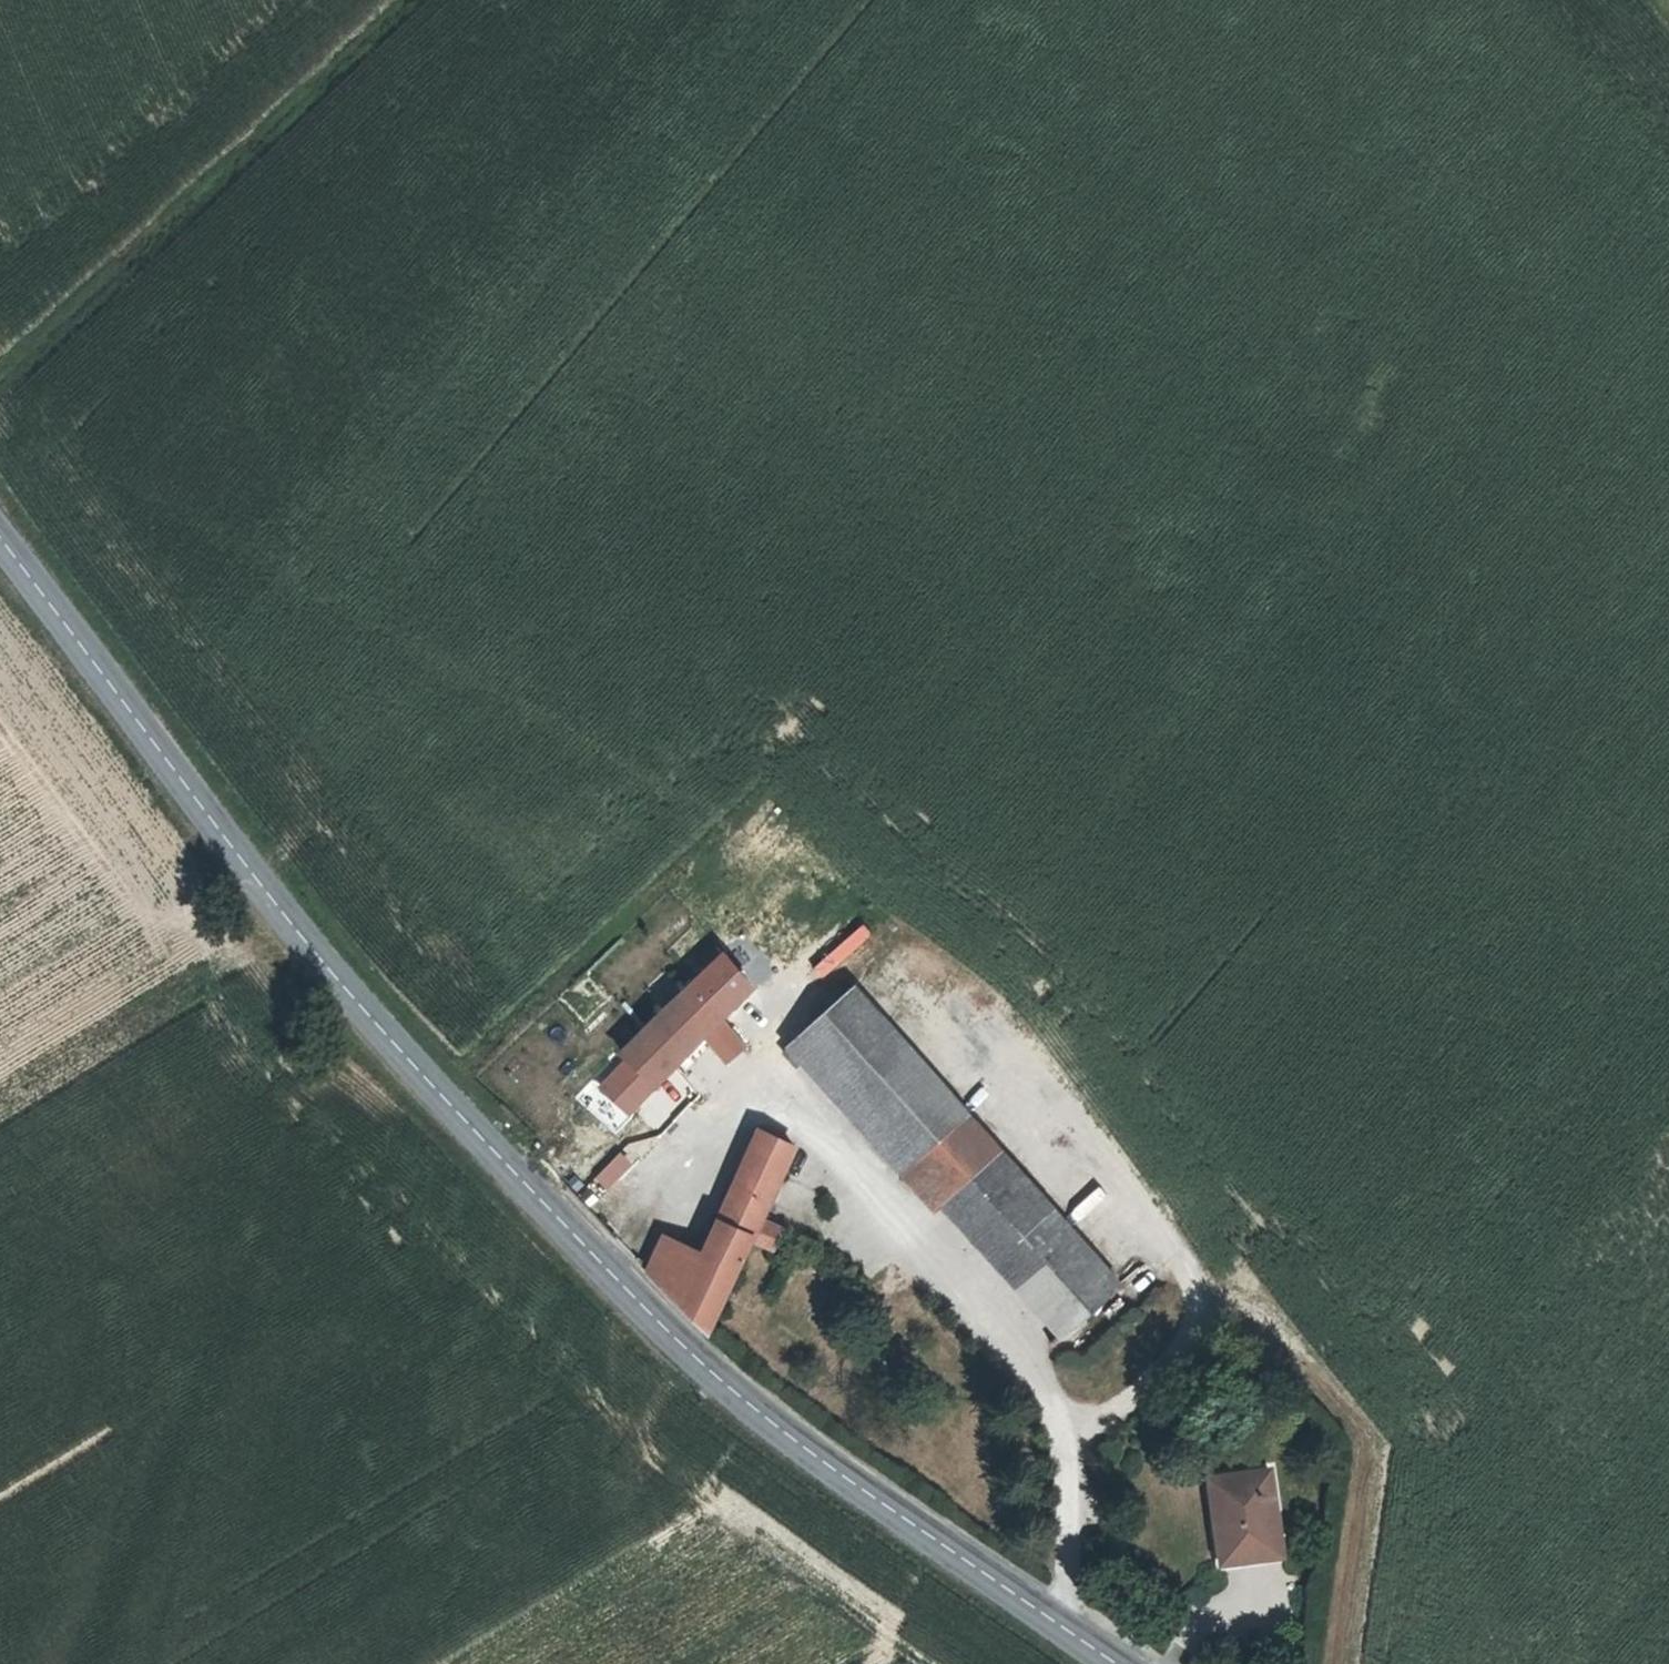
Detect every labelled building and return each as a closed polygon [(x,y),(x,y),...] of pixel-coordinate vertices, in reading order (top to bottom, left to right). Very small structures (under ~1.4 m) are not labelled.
[(641,1097),(750,987),(742,978),(761,961),(740,937),(720,957),(703,972),(666,1008),(646,1028),(624,1049),(620,1052),(629,1060),(616,1074),(641,1097)] [(742,978),(750,987),(769,969),(761,961),(742,978)] [(910,1167),(940,1200),(998,1149),(853,987),(782,1050),(796,1065),(809,1054),(844,1094),(836,1102),(900,1175),(910,1167)] [(723,1203),(701,1252),(678,1302),(706,1331),(723,1297),(751,1238),(771,1247),(779,1227),(767,1221),(770,1214),(764,1211),(795,1145),(759,1128),(723,1203)] [(998,1149),(940,1200),(1061,1335),(1119,1284),(998,1149)] [(801,1249),(812,1223),(805,1220),(793,1245),(801,1249)] [(678,1302),(701,1252),(664,1234),(646,1269),(678,1302)] [(1210,1477),(1220,1552),(1255,1547),(1257,1556),(1280,1552),(1268,1469),(1210,1477)] [(1255,1547),(1220,1552),(1221,1560),(1257,1556),(1255,1547)]
